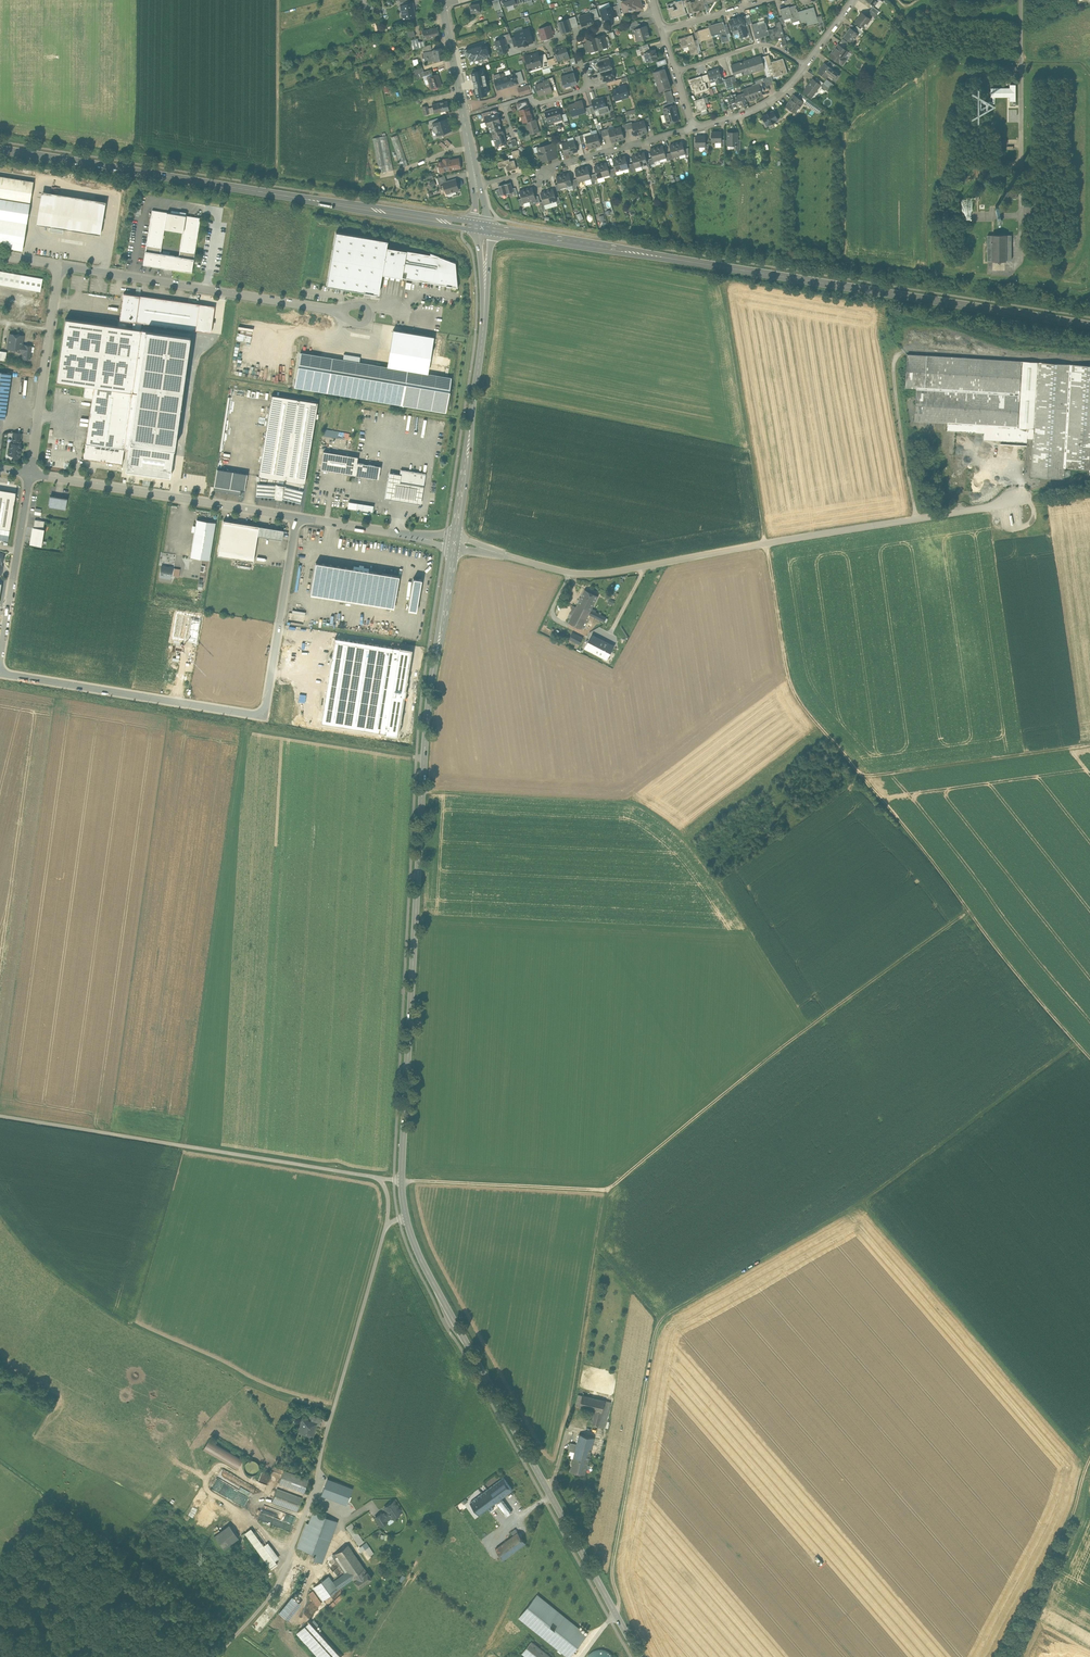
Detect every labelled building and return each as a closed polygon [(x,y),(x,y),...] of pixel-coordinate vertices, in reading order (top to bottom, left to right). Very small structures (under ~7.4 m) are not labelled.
[(366,11),(373,8),(371,0),(362,0),(366,11)] [(493,1),(496,10),(502,8),(499,0),(494,0),(493,1)] [(621,0),(623,7),(625,14),(643,8),(641,0),(623,0),(621,0)] [(691,2),(694,12),(701,9),(701,8),(705,7),(704,4),(703,0),(696,0),(696,1),(691,2)] [(409,3),(401,5),(403,18),(415,16),(412,2),(409,3)] [(682,2),(677,4),(678,9),(675,9),(674,9),(674,6),(669,8),(668,4),(672,18),(686,14),(684,8),(683,2),(682,2)] [(480,3),(471,4),(472,13),(477,12),(477,13),(481,12),(481,9),(482,9),(482,5),(480,6),(480,3)] [(619,5),(611,7),(613,11),(615,11),(617,15),(621,14),(620,8),(619,5)] [(789,6),(780,9),(782,16),(783,20),(784,20),(792,17),(793,20),(799,18),(800,20),(798,12),(796,5),(789,7),(789,6)] [(613,11),(611,7),(607,8),(607,7),(600,9),(603,20),(617,15),(615,11),(613,11)] [(813,7),(798,12),(800,20),(801,22),(801,21),(808,19),(809,24),(808,25),(818,22),(813,7)] [(590,10),(590,13),(591,13),(593,20),(593,19),(599,17),(596,8),(590,10)] [(871,19),(862,12),(855,21),(864,28),(871,19)] [(591,13),(590,13),(579,16),(582,26),(593,22),(593,19),(593,20),(591,13)] [(576,16),(568,18),(571,28),(579,26),(576,16)] [(743,16),(729,20),(733,30),(739,29),(741,37),(747,35),(747,32),(745,26),(745,25),(743,17),(743,16)] [(571,28),(568,18),(558,22),(561,33),(572,30),(571,28)] [(780,21),(775,23),(777,28),(768,30),(769,34),(771,40),(782,37),(785,36),(781,24),(780,21)] [(723,22),(709,26),(710,28),(713,38),(720,35),(722,42),(723,42),(724,42),(729,40),(727,34),(725,27),(724,24),(723,22)] [(640,23),(631,26),(632,32),(635,31),(634,30),(635,30),(635,29),(635,30),(641,28),(640,23)] [(766,23),(757,25),(757,23),(752,24),(756,38),(769,34),(768,30),(766,23)] [(550,25),(539,29),(543,39),(553,36),(550,25)] [(863,31),(856,26),(854,30),(858,34),(860,35),(863,31)] [(437,27),(428,29),(429,34),(430,38),(439,36),(437,27)] [(641,28),(635,30),(635,29),(635,30),(634,30),(635,31),(636,36),(639,35),(641,38),(642,38),(643,39),(647,38),(646,37),(650,36),(648,32),(646,27),(641,28)] [(514,32),(515,36),(518,45),(519,46),(524,45),(528,44),(528,43),(534,42),(529,28),(514,32)] [(706,28),(695,32),(697,39),(699,44),(701,43),(701,44),(702,43),(701,43),(702,43),(701,40),(706,38),(709,48),(715,46),(713,38),(710,28),(706,29),(706,28)] [(854,30),(851,28),(844,37),(852,43),(852,42),(854,38),(855,39),(855,38),(858,34),(854,30)] [(504,35),(505,38),(507,44),(513,42),(511,37),(510,33),(504,35)] [(604,35),(596,38),(599,49),(603,48),(602,46),(606,45),(607,46),(605,37),(604,35)] [(692,35),(679,39),(682,48),(689,46),(691,54),(698,52),(694,40),(692,35)] [(417,38),(410,41),(412,50),(423,46),(425,46),(424,41),(419,42),(419,41),(418,41),(417,38)] [(505,38),(495,41),(499,53),(509,50),(507,44),(505,38)] [(587,40),(587,42),(590,51),(591,51),(590,50),(594,48),(595,50),(599,49),(596,38),(587,40)] [(482,44),(465,49),(468,57),(469,57),(470,61),(474,60),(475,63),(484,61),(483,59),(488,58),(488,56),(490,55),(487,45),(483,47),(482,44)] [(565,45),(561,46),(561,44),(558,44),(559,46),(554,48),(556,55),(557,56),(558,60),(559,63),(565,61),(564,58),(569,57),(565,45)] [(839,44),(838,44),(830,56),(840,63),(843,64),(847,59),(844,57),(848,51),(844,48),(839,44)] [(642,55),(645,54),(644,52),(650,50),(649,46),(640,49),(641,53),(642,55)] [(441,48),(433,49),(433,50),(423,52),(425,62),(435,60),(443,59),(441,48)] [(650,50),(644,52),(645,54),(647,62),(650,61),(652,61),(653,61),(654,60),(658,58),(655,49),(650,50)] [(412,50),(403,53),(404,58),(414,55),(412,50)] [(538,53),(526,57),(530,69),(542,65),(541,61),(548,59),(546,53),(539,55),(538,53)] [(548,59),(550,66),(559,63),(558,60),(557,56),(555,57),(548,59)] [(754,58),(746,60),(750,72),(764,68),(765,68),(761,57),(761,56),(760,56),(755,58),(754,58)] [(543,68),(550,66),(548,59),(541,61),(542,65),(543,68)] [(783,59),(771,62),(771,61),(767,62),(769,68),(771,75),(775,75),(782,72),(783,74),(787,73),(783,59)] [(600,62),(599,63),(601,72),(612,68),(610,60),(600,62)] [(746,60),(731,65),(734,74),(744,71),(745,75),(750,73),(750,72),(746,60)] [(835,64),(830,60),(826,64),(832,69),(835,64)] [(826,64),(825,63),(818,72),(826,78),(828,74),(834,78),(838,73),(833,70),(833,69),(832,69),(826,64)] [(551,72),(550,66),(543,68),(542,70),(544,74),(551,72)] [(719,67),(707,71),(708,74),(710,81),(717,79),(719,83),(723,82),(719,67)] [(612,68),(601,72),(604,80),(605,80),(615,77),(612,68)] [(664,68),(654,72),(660,91),(671,88),(664,68)] [(432,73),(431,69),(424,71),(415,74),(417,78),(423,76),(432,73)] [(483,70),(472,72),(474,81),(473,81),(475,87),(477,96),(488,94),(486,87),(488,87),(485,73),(483,73),(483,70)] [(520,71),(506,76),(505,72),(500,74),(500,75),(498,75),(499,78),(494,80),(498,90),(524,81),(520,71)] [(568,74),(561,76),(564,87),(565,87),(566,88),(572,87),(571,85),(577,83),(576,80),(577,78),(576,77),(574,72),(568,74)] [(437,74),(427,77),(431,88),(441,85),(437,74)] [(708,74),(701,76),(703,82),(705,82),(710,81),(708,74)] [(767,77),(764,78),(766,86),(774,83),(771,75),(767,77)] [(701,76),(689,80),(690,84),(689,84),(689,85),(691,84),(692,89),(694,89),(696,93),(707,89),(705,82),(703,82),(701,76)] [(734,84),(731,77),(724,79),(726,86),(734,84)] [(821,85),(813,79),(804,91),(812,97),(821,85)] [(549,81),(535,85),(539,95),(547,92),(547,93),(553,91),(551,85),(549,81)] [(831,88),(824,83),(821,86),(829,92),(831,88)] [(622,87),(612,90),(615,100),(629,96),(626,85),(621,86),(622,87)] [(757,85),(743,89),(744,93),(747,101),(763,95),(761,89),(761,88),(760,89),(759,90),(757,85)] [(671,90),(665,92),(669,103),(668,103),(673,102),(675,101),(671,90)] [(744,93),(735,96),(735,97),(730,99),(732,104),(730,104),(732,109),(748,104),(747,101),(744,93)] [(803,101),(795,95),(786,106),(795,113),(803,101)] [(603,96),(592,100),(593,105),(595,110),(595,109),(598,108),(600,114),(609,111),(608,106),(606,106),(603,96)] [(704,97),(694,101),(698,111),(707,108),(704,97)] [(814,103),(807,98),(804,102),(811,107),(814,103)] [(1005,99),(997,99),(997,102),(997,103),(997,114),(990,114),(990,125),(1005,125),(1005,99)] [(582,100),(577,101),(578,102),(569,105),(572,116),(572,114),(578,113),(578,114),(586,112),(582,100)] [(448,101),(438,103),(439,103),(432,104),(432,107),(433,113),(440,111),(449,110),(448,101)] [(821,108),(814,103),(811,107),(816,111),(818,112),(821,108)] [(664,108),(663,108),(667,123),(679,120),(674,105),(664,108)] [(524,108),(520,110),(524,122),(526,122),(533,120),(529,107),(524,108)] [(559,107),(545,112),(548,123),(563,119),(559,107)] [(773,111),(770,113),(770,112),(766,114),(766,115),(763,116),(767,124),(770,122),(771,125),(775,123),(774,121),(778,119),(773,111)] [(491,115),(485,117),(486,122),(488,121),(491,132),(492,132),(501,129),(499,119),(500,119),(498,113),(491,115)] [(449,118),(434,122),(438,136),(452,132),(449,118)] [(533,120),(526,122),(530,134),(539,132),(535,119),(533,120)] [(645,120),(638,122),(642,133),(648,132),(645,120)] [(632,124),(633,128),(635,135),(642,133),(638,122),(632,124)] [(621,127),(615,128),(618,140),(624,138),(621,127)] [(501,129),(492,132),(496,145),(506,142),(503,133),(504,133),(503,128),(501,129)] [(609,130),(610,134),(612,142),(618,140),(615,128),(609,130)] [(721,139),(721,132),(712,132),(712,142),(721,142),(721,141),(721,139)] [(737,132),(728,132),(728,145),(735,145),(737,145),(737,139),(737,132)] [(598,133),(592,135),(595,146),(601,145),(598,133)] [(382,136),(373,138),(379,173),(393,170),(387,135),(386,135),(382,136)] [(408,165),(398,135),(391,137),(401,167),(408,165)] [(592,135),(585,137),(589,148),(595,146),(592,135)] [(705,136),(696,136),(696,146),(705,146),(705,144),(705,136)] [(575,140),(568,141),(571,153),(578,151),(576,144),(575,140)] [(568,141),(562,143),(565,155),(571,153),(568,141)] [(682,142),(676,143),(679,155),(685,153),(684,149),(682,142)] [(676,143),(670,145),(672,152),(673,157),(673,156),(679,155),(676,143)] [(547,145),(542,146),(541,146),(541,147),(539,147),(538,147),(540,152),(539,152),(538,154),(539,155),(541,156),(542,161),(543,161),(545,160),(546,160),(547,158),(554,156),(554,154),(552,146),(551,144),(550,144),(548,145),(547,145)] [(665,154),(663,146),(657,147),(660,159),(666,157),(665,154)] [(657,147),(650,149),(653,157),(654,160),(660,159),(657,147)] [(519,149),(512,151),(514,157),(515,160),(521,158),(519,149)] [(647,159),(645,152),(638,154),(641,165),(648,164),(647,159)] [(641,165),(638,154),(632,155),(634,163),(635,167),(641,165)] [(625,156),(619,158),(622,169),(628,167),(629,167),(628,164),(625,156)] [(450,158),(448,157),(444,158),(443,160),(438,161),(439,167),(442,166),(443,171),(461,168),(459,157),(450,159),(450,158)] [(514,157),(498,161),(499,164),(498,164),(499,167),(506,166),(507,170),(517,168),(515,160),(514,157)] [(619,158),(613,159),(615,168),(616,171),(622,169),(619,158)] [(607,162),(601,164),(604,176),(610,174),(609,170),(607,162)] [(601,164),(594,166),(596,173),(598,177),(604,176),(601,164)] [(588,166),(581,168),(585,180),(591,178),(590,175),(588,166)] [(581,168),(575,170),(577,178),(578,181),(579,181),(585,180),(581,168)] [(569,173),(563,175),(566,186),(572,185),(572,184),(571,180),(569,173)] [(563,175),(557,176),(559,183),(560,188),(566,186),(563,175)] [(0,176),(0,198),(30,203),(34,181),(0,176)] [(445,176),(437,178),(439,184),(443,183),(447,182),(445,176)] [(447,182),(443,183),(447,193),(459,190),(456,179),(447,182)] [(432,187),(432,185),(435,184),(435,180),(427,182),(428,188),(432,187)] [(511,182),(505,184),(507,193),(513,192),(514,191),(513,188),(511,182)] [(505,184),(498,186),(499,189),(501,195),(507,193),(505,184)] [(533,187),(526,189),(530,201),(536,199),(535,196),(533,187)] [(530,201),(526,189),(520,191),(522,198),(523,202),(524,202),(530,201)] [(553,189),(547,191),(550,202),(556,200),(557,200),(556,197),(553,189)] [(1008,191),(1002,191),(1001,191),(1001,192),(1000,192),(1000,196),(1001,196),(1001,197),(1002,197),(1004,197),(1004,198),(1005,198),(1005,197),(1017,197),(1017,195),(1017,193),(1017,189),(1008,189),(1008,191)] [(106,202),(43,191),(38,224),(50,226),(50,227),(63,229),(63,228),(100,234),(106,202)] [(547,191),(541,192),(543,201),(544,204),(550,202),(547,191)] [(0,198),(0,218),(27,222),(30,203),(0,198)] [(167,212),(152,210),(145,251),(160,253),(164,230),(167,212)] [(186,215),(167,212),(164,230),(183,233),(186,215)] [(183,233),(179,256),(194,259),(200,218),(186,215),(183,233)] [(23,249),(27,222),(0,218),(0,246),(23,249)] [(430,255),(386,247),(387,240),(336,232),(327,285),(364,292),(372,293),(378,294),(381,274),(385,275),(385,278),(388,279),(389,275),(391,276),(390,279),(394,280),(395,276),(396,277),(396,280),(400,281),(400,277),(447,285),(447,286),(452,286),(458,287),(456,263),(430,253),(430,255)] [(1006,233),(992,233),(992,234),(987,234),(987,259),(992,259),(1006,259),(1011,259),(1011,234),(1006,234),(1006,233)] [(160,253),(145,251),(143,264),(164,268),(163,269),(171,270),(171,269),(192,272),(194,259),(179,256),(160,253)] [(0,271),(0,285),(41,292),(44,279),(0,271)] [(214,306),(124,293),(120,319),(211,332),(214,306)] [(141,329),(65,318),(56,380),(85,384),(94,386),(92,398),(86,443),(124,448),(141,329)] [(188,335),(145,329),(126,470),(169,476),(188,335)] [(434,336),(393,330),(387,366),(428,373),(434,336)] [(16,334),(10,333),(8,348),(18,350),(18,351),(24,352),(25,346),(23,345),(22,344),(23,335),(21,335),(20,334),(17,333),(16,334)] [(32,346),(25,345),(25,346),(24,352),(23,358),(30,359),(32,346)] [(332,357),(300,352),(298,364),(294,386),(326,392),(332,357)] [(360,356),(344,354),(343,359),(359,362),(360,356)] [(1027,437),(1033,438),(1031,476),(1064,478),(1064,467),(1089,469),(1089,474),(1089,365),(907,354),(905,387),(916,387),(914,420),(947,422),(947,430),(984,432),(984,439),(1027,441),(1027,437)] [(343,359),(332,357),(326,392),(398,404),(445,411),(451,377),(428,373),(387,366),(359,362),(343,359)] [(212,358),(210,371),(217,372),(219,359),(212,358)] [(0,371),(0,418),(5,418),(11,373),(0,371)] [(94,386),(85,384),(84,397),(92,398),(94,386)] [(318,402),(271,394),(271,397),(259,469),(258,475),(305,483),(314,425),(318,402)] [(322,434),(348,439),(349,432),(323,427),(322,434)] [(22,433),(14,432),(12,442),(10,442),(9,448),(10,448),(9,454),(14,455),(13,457),(19,458),(20,451),(21,451),(21,448),(21,447),(21,444),(20,444),(22,433)] [(124,448),(86,443),(84,458),(101,460),(101,458),(102,458),(102,460),(104,460),(104,458),(106,458),(105,461),(122,463),(124,448)] [(353,456),(323,451),(320,469),(342,473),(354,475),(357,462),(358,456),(353,456)] [(357,462),(354,475),(378,479),(380,466),(357,462)] [(247,473),(217,468),(214,487),(244,492),(247,473)] [(427,474),(402,469),(401,474),(402,475),(401,482),(405,482),(404,484),(417,486),(418,485),(425,486),(427,474)] [(402,475),(401,474),(390,473),(386,499),(422,505),(425,486),(418,485),(417,486),(404,484),(405,482),(401,482),(402,475)] [(284,485),(277,484),(257,483),(256,494),(275,495),(275,496),(282,497),(282,496),(301,501),(303,490),(284,485)] [(0,490),(0,533),(10,535),(16,492),(0,490)] [(56,497),(50,496),(48,506),(65,509),(67,499),(61,498),(61,496),(56,495),(56,497)] [(373,506),(358,503),(357,509),(372,511),(373,506)] [(45,521),(35,519),(33,528),(43,529),(45,521)] [(215,522),(197,519),(191,556),(209,559),(209,560),(215,522)] [(258,526),(224,520),(218,556),(252,562),(256,535),(258,526)] [(282,539),(284,530),(258,526),(256,535),(282,539)] [(43,529),(33,528),(31,543),(41,545),(43,529)] [(354,569),(317,562),(312,595),(395,609),(400,576),(370,571),(370,569),(365,568),(365,566),(363,566),(360,565),(360,567),(355,566),(354,569)] [(172,567),(161,565),(159,576),(170,578),(172,567)] [(423,580),(415,579),(410,611),(418,613),(423,580)] [(598,596),(585,589),(578,603),(591,610),(598,596)] [(591,610),(578,603),(569,622),(582,628),(589,614),(591,610)] [(291,612),(289,611),(288,620),(303,622),(304,611),(292,609),(291,612)] [(607,617),(591,610),(589,614),(604,622),(607,617)] [(196,642),(200,616),(186,613),(186,612),(177,611),(172,639),(181,640),(196,642)] [(590,641),(573,632),(569,639),(586,647),(590,641)] [(600,635),(595,633),(593,636),(593,635),(590,641),(586,647),(607,658),(613,646),(598,638),(600,635)] [(335,638),(321,721),(396,734),(411,651),(335,638)] [(613,646),(607,658),(612,661),(618,649),(613,646)] [(777,981),(772,985),(778,995),(784,991),(777,981)] [(206,1389),(202,1388),(201,1396),(205,1396),(206,1392),(212,1393),(213,1387),(207,1386),(206,1389)] [(605,1400),(583,1395),(580,1406),(595,1410),(596,1410),(602,1412),(605,1400)] [(602,1412),(598,1427),(604,1428),(611,1402),(605,1400),(602,1412)] [(602,1412),(596,1410),(592,1425),(598,1427),(602,1412)] [(322,1416),(313,1414),(311,1421),(316,1423),(320,1424),(322,1416)] [(311,1421),(302,1419),(299,1432),(313,1436),(316,1423),(311,1421)] [(594,1437),(579,1433),(574,1454),(589,1458),(594,1437)] [(243,1459),(209,1439),(203,1449),(237,1469),(243,1459)] [(589,1458),(574,1454),(570,1470),(585,1474),(589,1458)] [(259,1470),(259,1467),(258,1464),(257,1461),(254,1460),(252,1459),(249,1460),(246,1462),(245,1464),(244,1467),(245,1470),(246,1472),(249,1474),(252,1474),(255,1474),(257,1472),(259,1470)] [(259,1489),(223,1468),(217,1476),(253,1498),(259,1489)] [(309,1479),(284,1470),(279,1483),(304,1493),(309,1479)] [(271,1475),(262,1471),(258,1481),(267,1485),(271,1475)] [(504,1477),(491,1487),(500,1499),(501,1498),(513,1489),(504,1477)] [(353,1488),(328,1478),(322,1495),(346,1504),(353,1488)] [(500,1499),(491,1487),(470,1502),(479,1514),(497,1501),(500,1499)] [(302,1497),(277,1488),(272,1502),(297,1511),(302,1497)] [(198,1490),(186,1513),(192,1516),(205,1493),(198,1490)] [(512,1512),(501,1498),(500,1499),(497,1501),(507,1515),(512,1512)] [(401,1511),(394,1500),(393,1501),(391,1500),(390,1501),(389,1503),(384,1506),(387,1510),(382,1514),(385,1518),(390,1514),(392,1517),(401,1511)] [(296,1516),(264,1504),(261,1512),(293,1524),(296,1516)] [(293,1524),(261,1512),(258,1519),(290,1531),(293,1524)] [(323,1516),(313,1512),(309,1523),(319,1527),(322,1519),(323,1516)] [(381,1512),(375,1516),(381,1525),(387,1521),(385,1518),(382,1514),(381,1512)] [(319,1527),(309,1523),(299,1548),(324,1557),(333,1532),(327,1530),(323,1528),(319,1527)] [(363,1542),(351,1523),(346,1526),(359,1545),(363,1542)] [(229,1524),(214,1535),(224,1548),(238,1537),(229,1524)] [(272,1551),(260,1533),(257,1536),(251,1529),(245,1533),(271,1568),(277,1564),(269,1553),(272,1551)] [(513,1535),(496,1548),(504,1559),(526,1542),(518,1531),(513,1535)] [(366,1542),(361,1546),(363,1550),(366,1548),(369,1546),(366,1542)] [(367,1571),(348,1544),(335,1553),(342,1563),(353,1578),(354,1580),(367,1571)] [(332,1582),(328,1576),(314,1586),(323,1599),(353,1578),(342,1563),(338,1567),(343,1574),(332,1582)] [(303,1566),(293,1591),(296,1597),(306,1574),(303,1566)] [(386,1573),(382,1568),(378,1571),(381,1576),(386,1573)] [(354,1580),(358,1587),(372,1578),(367,1571),(354,1580)] [(321,1603),(312,1591),(309,1593),(318,1606),(321,1603)] [(341,1594),(334,1601),(336,1603),(343,1596),(341,1594)] [(577,1626),(537,1594),(519,1616),(569,1656),(587,1634),(577,1626)] [(292,1596),(279,1611),(286,1617),(298,1601),(300,1599),(296,1597),(295,1599),(292,1596)] [(577,1626),(587,1634),(590,1630),(580,1622),(577,1626)] [(303,1627),(297,1632),(319,1656),(330,1656),(303,1627)] [(532,1640),(523,1652),(529,1656),(553,1656),(532,1640)]
